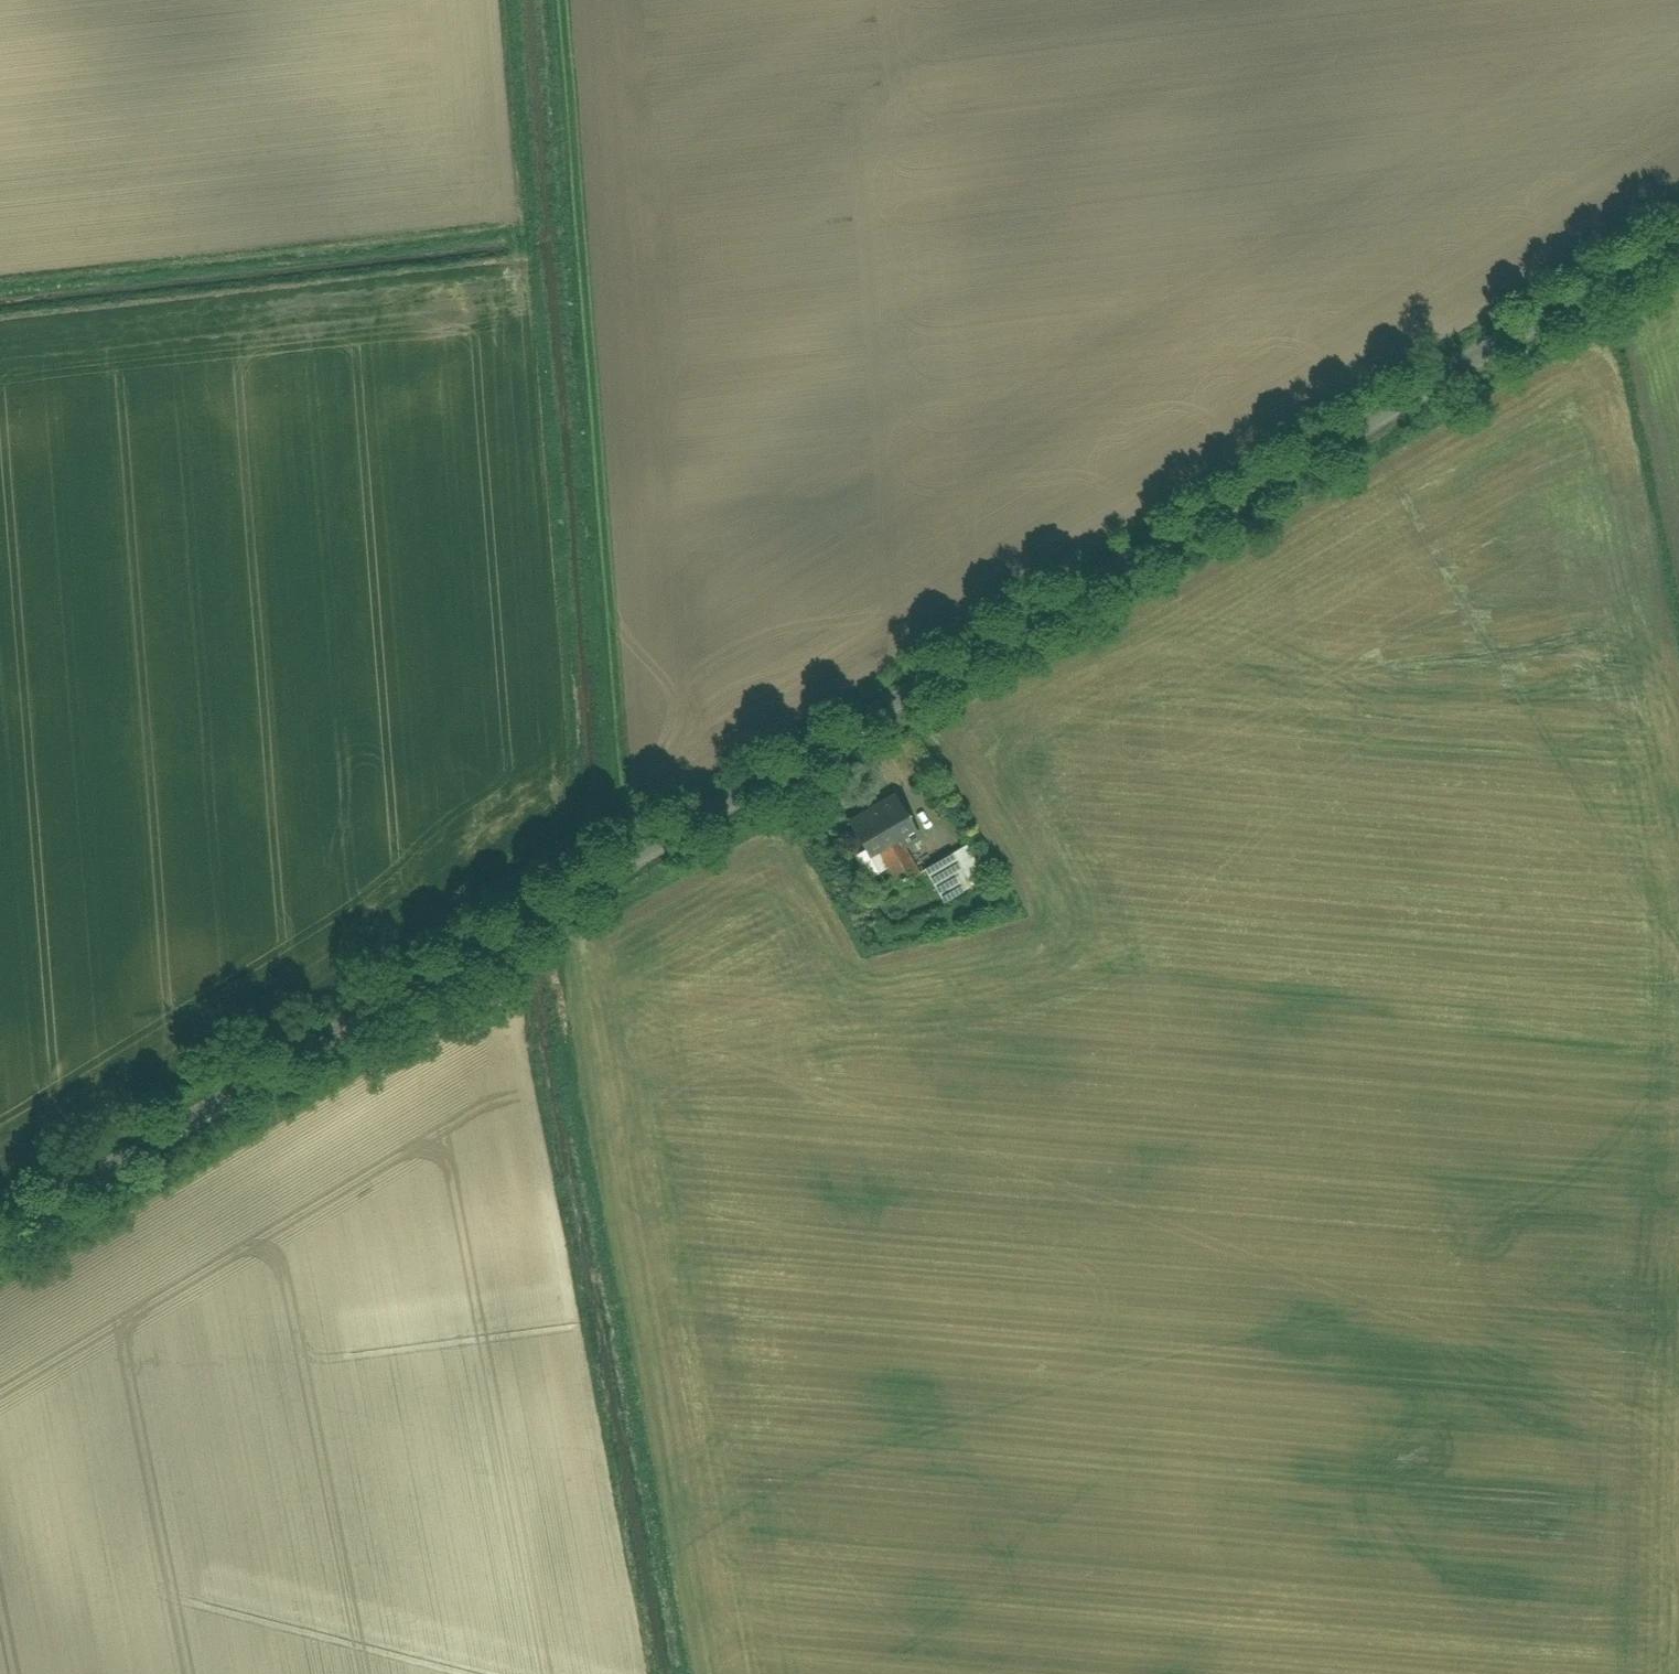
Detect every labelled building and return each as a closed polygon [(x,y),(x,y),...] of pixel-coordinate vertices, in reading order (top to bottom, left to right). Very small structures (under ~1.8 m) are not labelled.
[(884,796),(834,824),(876,898),(915,876),(896,842),(907,836),(884,796)] [(956,894),(982,878),(962,845),(919,871),(935,897),(951,887),(956,894)]
